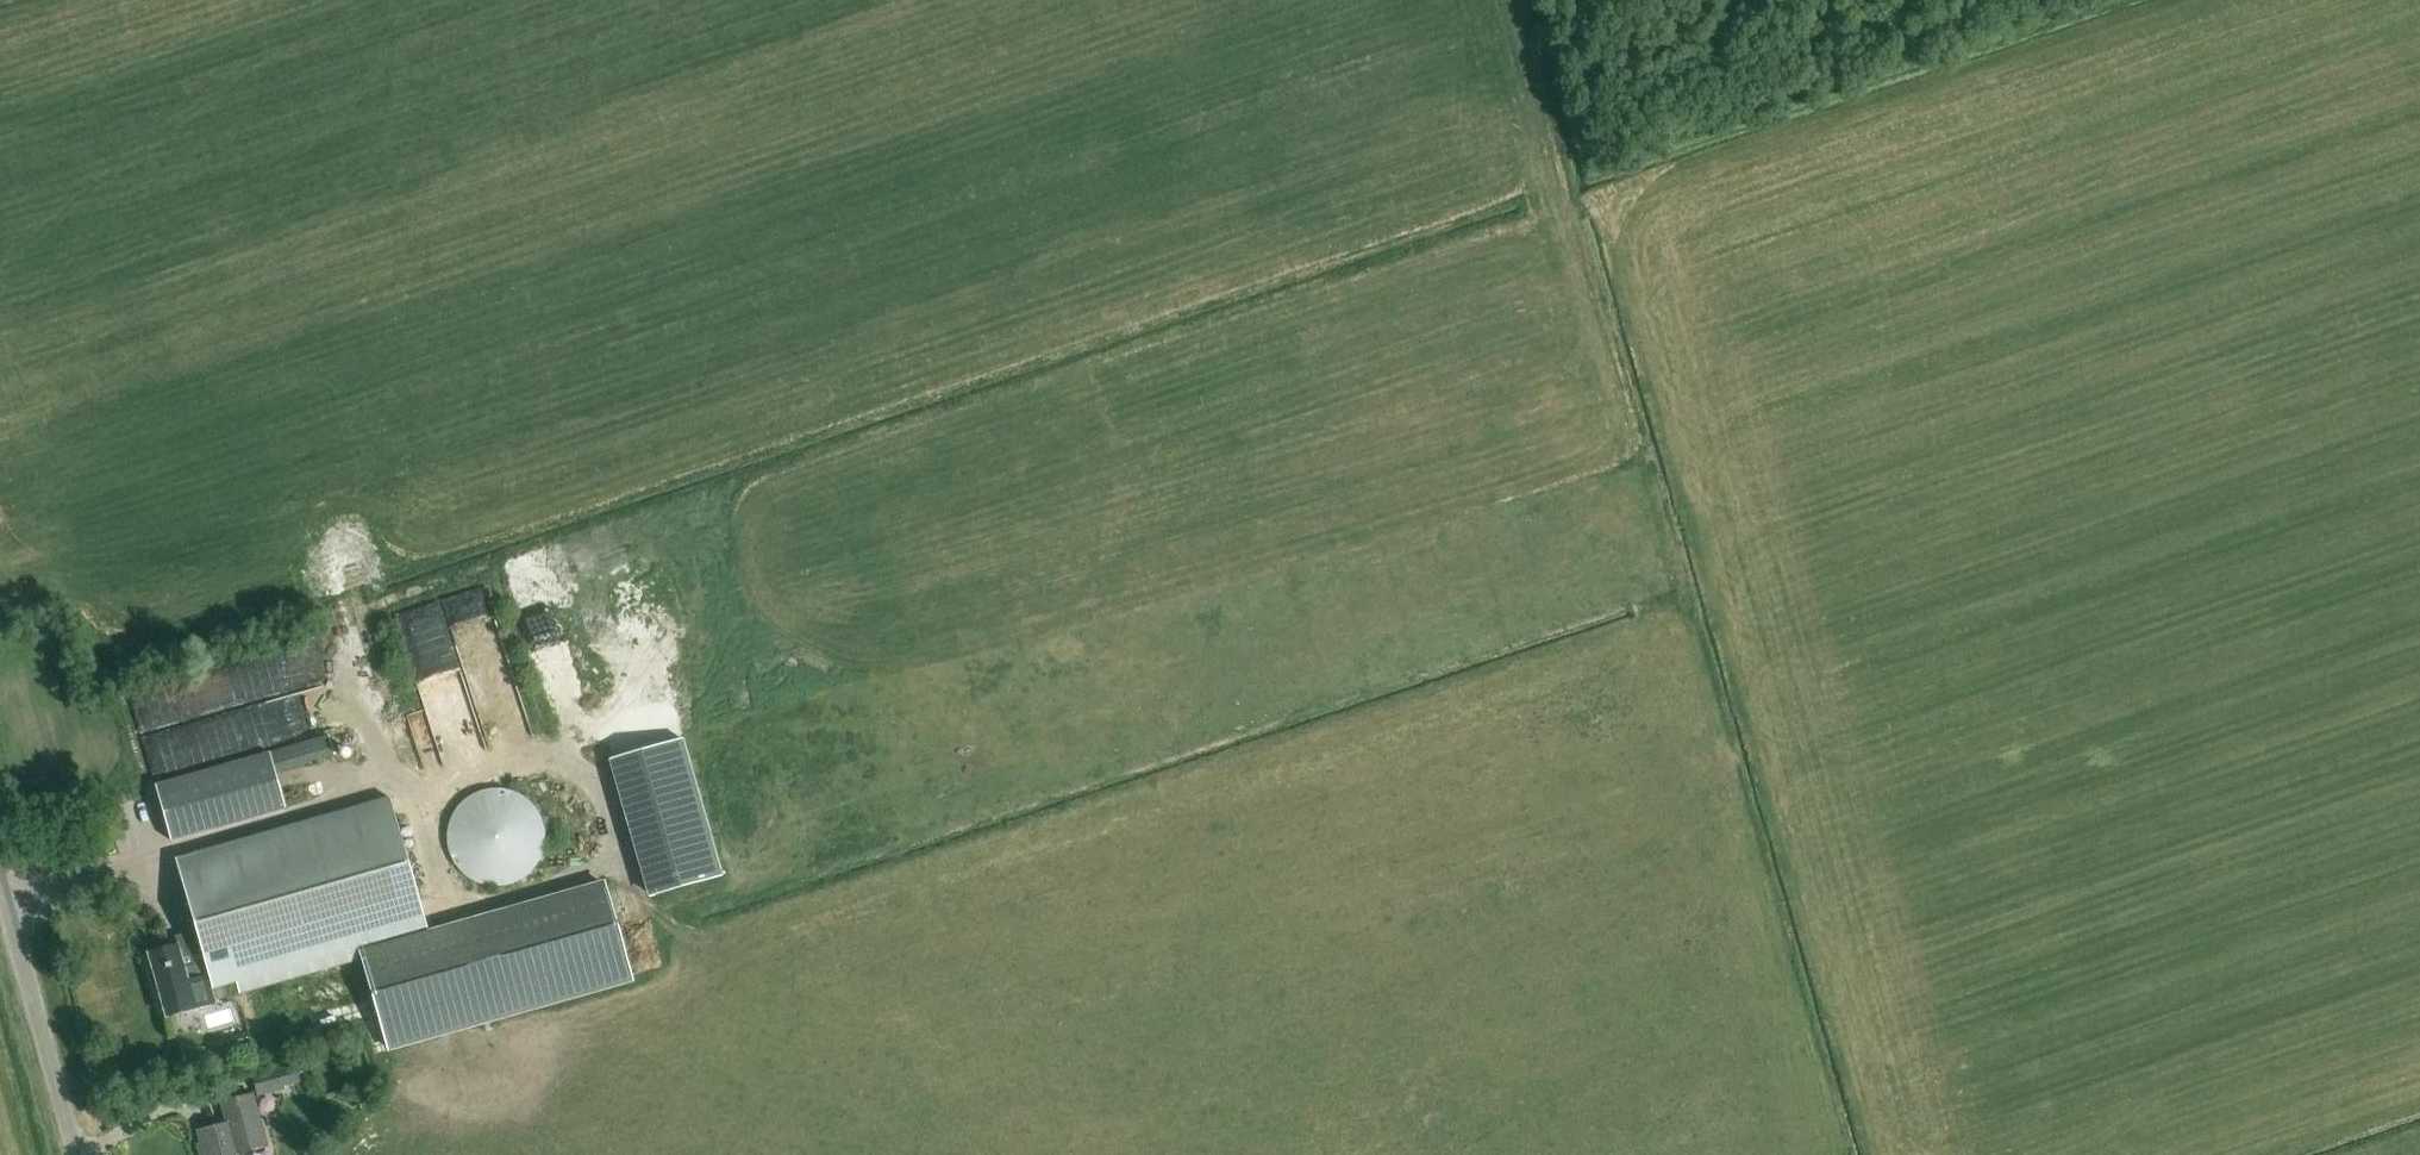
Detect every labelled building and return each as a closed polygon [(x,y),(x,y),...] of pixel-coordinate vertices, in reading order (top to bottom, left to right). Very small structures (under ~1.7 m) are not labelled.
[(396,610),(412,665),(504,639),(488,584),(396,610)] [(170,691),(136,694),(139,727),(173,725),(170,691)] [(335,755),(329,735),(156,785),(172,842),(284,810),(274,773),(335,755)] [(722,872),(683,738),(614,758),(653,892),(722,872)] [(495,887),(514,883),(530,873),(541,857),(545,838),(541,819),(531,803),(515,792),(496,788),(477,791),(461,802),(450,818),(446,837),(449,855),(460,872),(476,883),(495,887)] [(211,984),(235,977),(240,993),(359,959),(429,935),(391,807),(178,868),(199,940),(179,945),(179,944),(148,953),(164,1009),(194,1000),(190,989),(211,983),(211,984)] [(634,975),(604,881),(429,935),(359,959),(387,1053),(634,975)] [(300,1081),(295,1064),(253,1075),(258,1096),(285,1089),(284,1085),(300,1081)] [(239,1153),(268,1145),(253,1094),(221,1103),(227,1124),(199,1132),(204,1153),(201,1154),(240,1154),(239,1153)]
